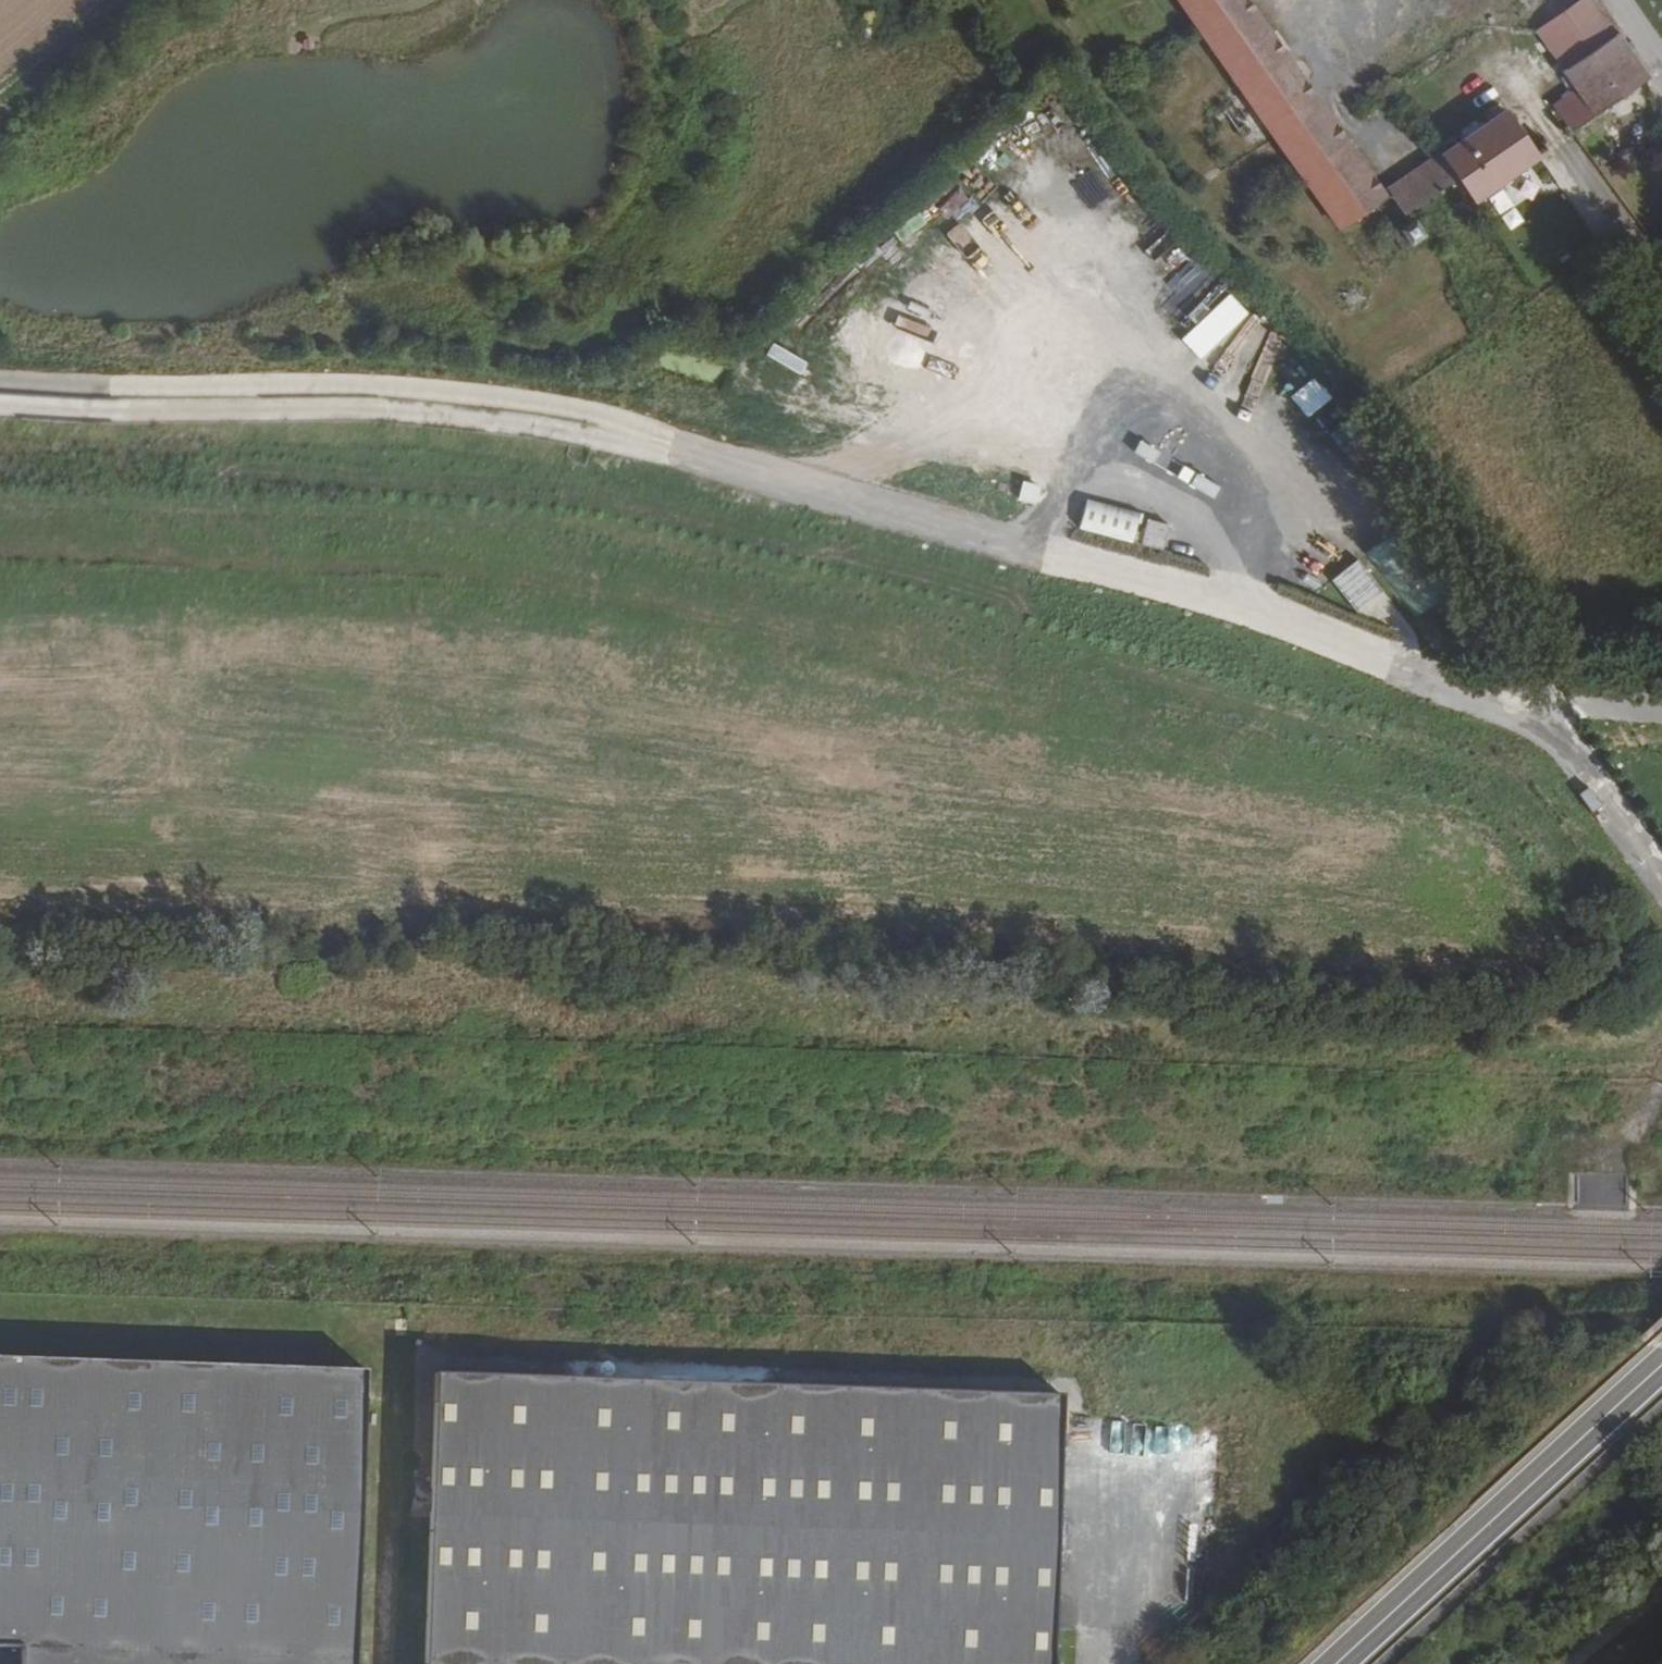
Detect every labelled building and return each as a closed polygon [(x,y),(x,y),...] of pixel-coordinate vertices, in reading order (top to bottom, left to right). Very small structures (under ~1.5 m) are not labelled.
[(1370,272),(1424,233),(1414,220),(1390,238),(1396,245),(1381,254),(1362,222),(1374,215),(1380,224),(1394,213),(1243,0),(1180,0),(1370,272)] [(1549,53),(1543,58),(1556,76),(1566,75),(1577,90),(1552,108),(1569,133),(1648,78),(1593,0),(1512,0),(1549,53)] [(1465,139),(1390,192),(1403,212),(1456,178),(1473,199),(1535,155),(1503,113),(1480,128),(1475,121),(1459,131),(1465,139)] [(1037,503),(1042,484),(1024,479),(1019,498),(1037,503)] [(1081,519),(1135,532),(1140,511),(1086,498),(1081,519)] [(1364,554),(1418,616),(1451,587),(1396,525),(1364,554)] [(1357,557),(1331,580),(1358,609),(1383,586),(1357,557)] [(363,1371),(0,1358),(0,1648),(18,1649),(17,1663),(352,1663),(363,1371)] [(1058,1396),(430,1374),(420,1663),(1048,1663),(1058,1396)]
